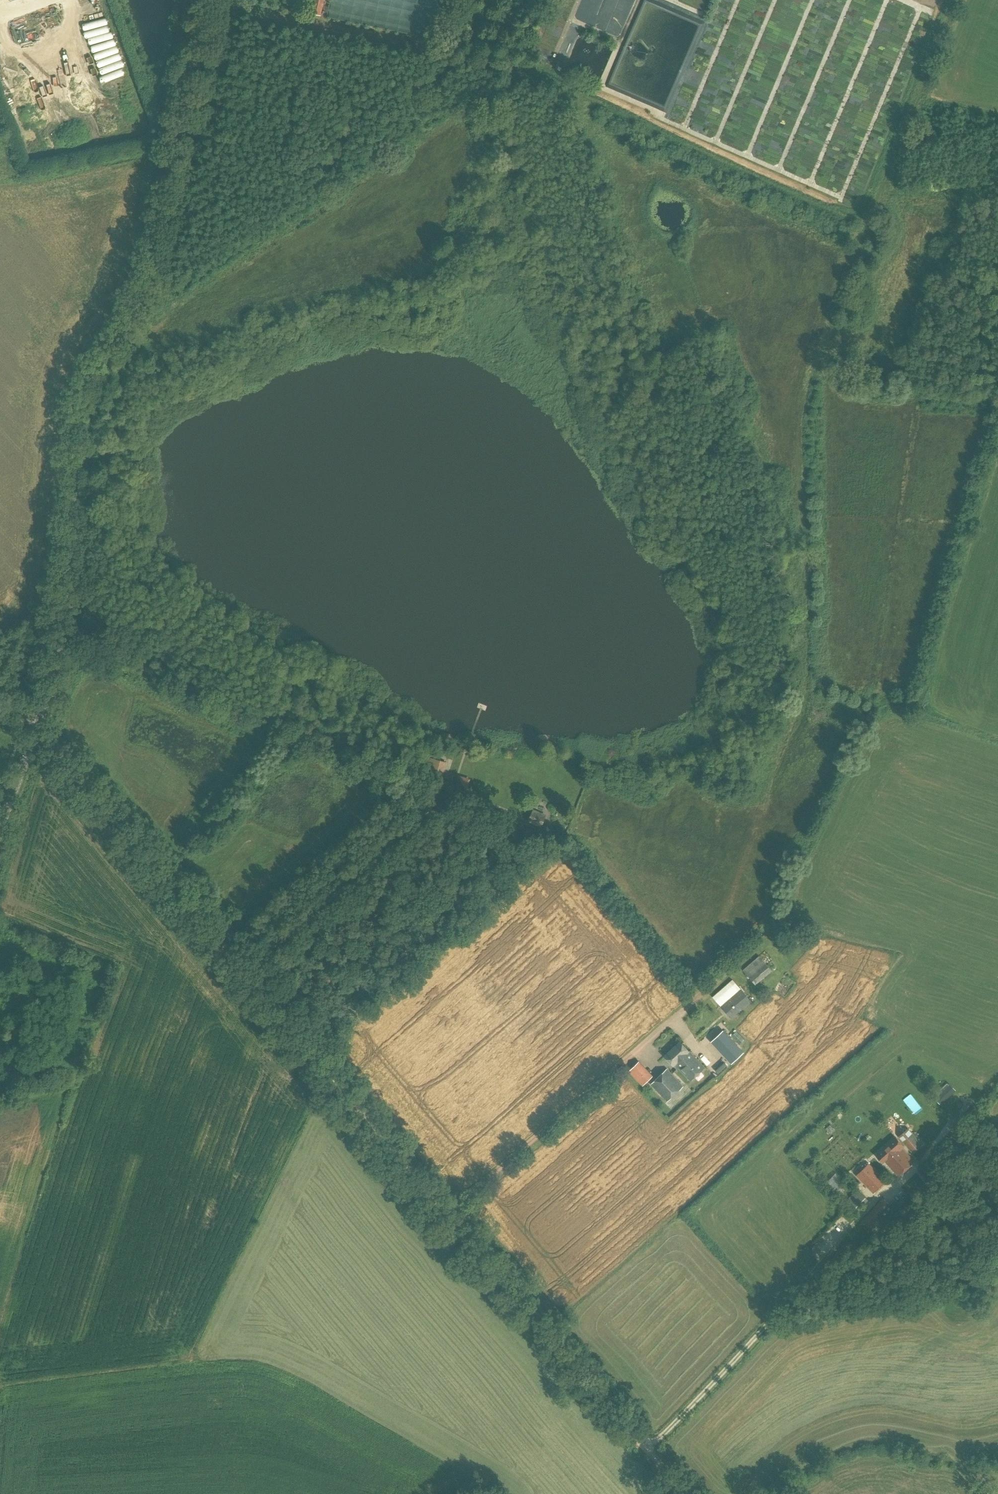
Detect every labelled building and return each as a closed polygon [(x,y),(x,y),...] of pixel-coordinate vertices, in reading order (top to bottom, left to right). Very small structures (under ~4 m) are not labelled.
[(312,14),(321,15),(324,0),(315,0),(312,14)] [(5,23),(18,18),(16,13),(3,18),(5,23)] [(443,780),(447,762),(430,758),(425,776),(443,780)] [(541,827),(547,815),(533,809),(528,822),(541,827)] [(756,985),(772,970),(759,956),(743,970),(756,985)] [(732,1019),(751,1002),(733,980),(713,997),(732,1019)] [(744,1052),(741,1049),(723,1030),(711,1041),(732,1063),(735,1060),(744,1052)] [(704,1067),(689,1051),(680,1042),(665,1056),(674,1066),(676,1064),(690,1080),(704,1067)] [(643,1086),(653,1077),(640,1062),(629,1071),(643,1086)] [(667,1101),(683,1086),(667,1069),(651,1084),(667,1101)] [(953,1084),(939,1097),(944,1102),(958,1089),(953,1084)] [(912,1152),(921,1144),(910,1131),(901,1139),(912,1152)] [(914,1162),(902,1148),(904,1146),(896,1138),(876,1156),(882,1162),(885,1160),(898,1176),(914,1162)] [(877,1190),(888,1180),(872,1164),(861,1174),(877,1190)] [(929,1170),(923,1175),(928,1180),(934,1176),(929,1170)] [(837,1191),(841,1187),(832,1177),(828,1181),(837,1191)] [(862,1207),(869,1200),(858,1190),(850,1199),(854,1202),(856,1200),(862,1207)]
